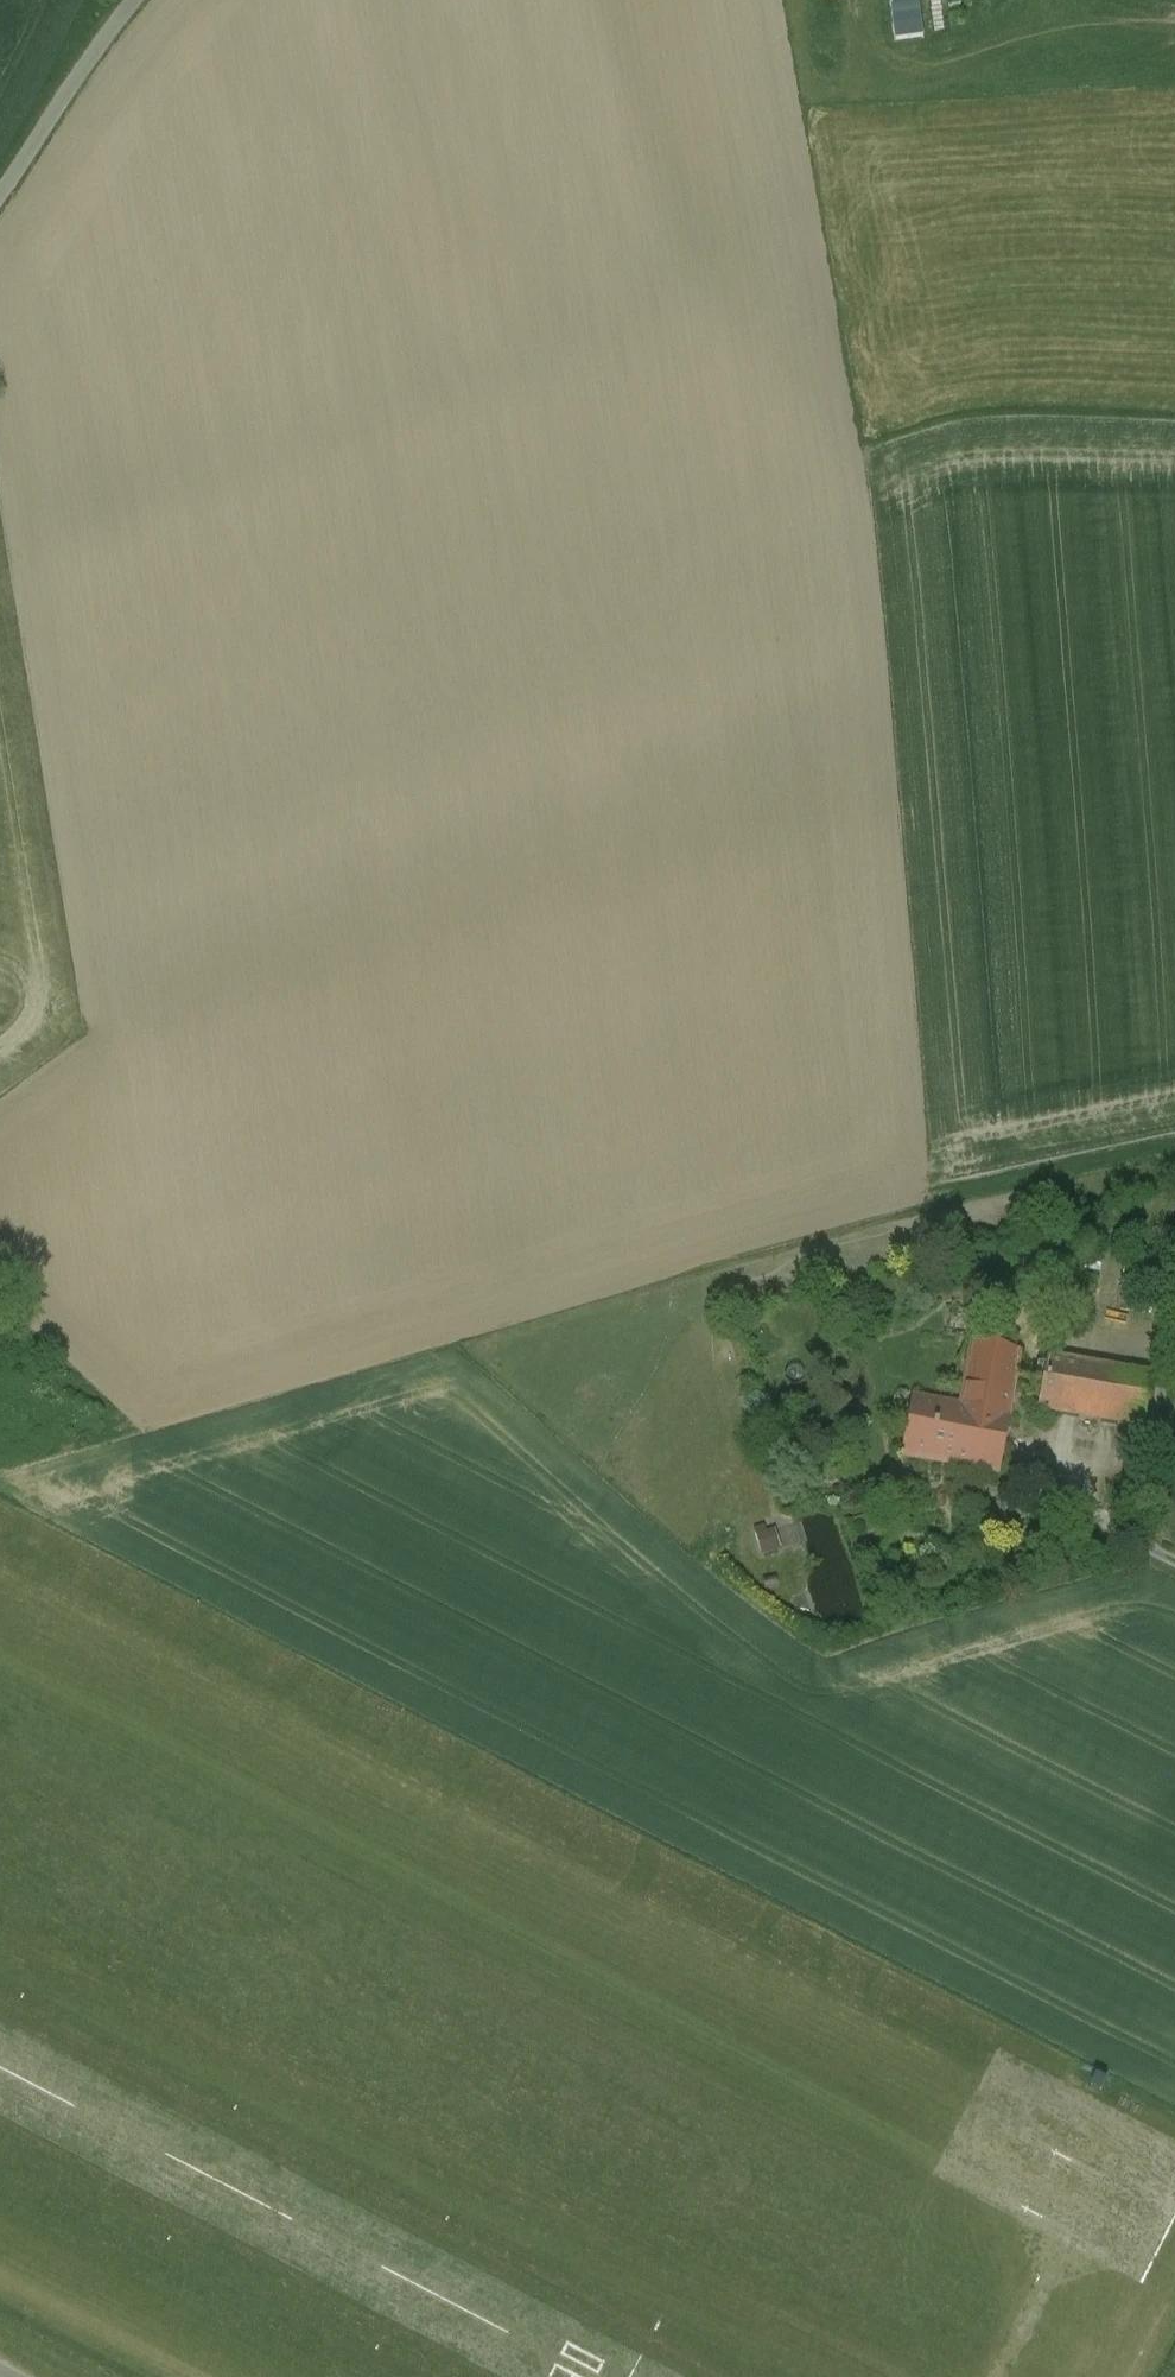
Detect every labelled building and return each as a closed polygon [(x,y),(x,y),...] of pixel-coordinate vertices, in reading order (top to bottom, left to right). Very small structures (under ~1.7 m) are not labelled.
[(934,36),(928,0),(897,0),(904,41),(934,36)] [(1091,1252),(1090,1269),(1122,1270),(1122,1252),(1091,1252)] [(960,1405),(1009,1414),(1020,1351),(971,1342),(960,1405)] [(1151,1375),(1047,1356),(1038,1410),(1141,1428),(1151,1375)] [(960,1405),(914,1396),(904,1456),(999,1474),(1009,1414),(960,1405)] [(793,1518),(760,1525),(766,1552),(799,1545),(793,1518)]
